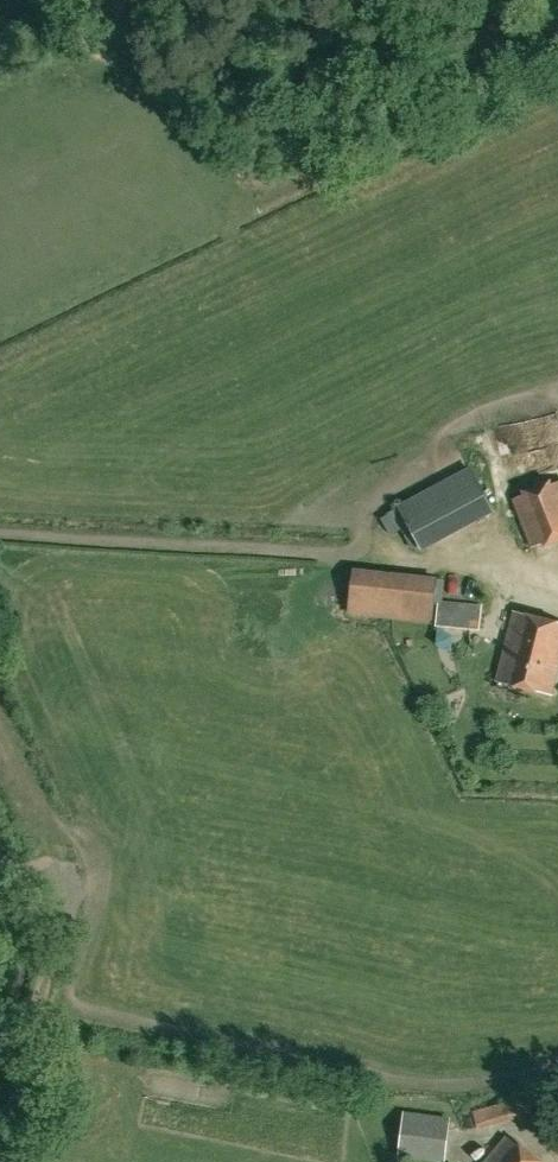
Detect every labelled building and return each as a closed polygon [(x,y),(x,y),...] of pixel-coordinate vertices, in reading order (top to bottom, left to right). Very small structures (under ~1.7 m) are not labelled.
[(441,513),(443,516),(492,489),(482,471),(418,507),(426,521),(441,513)] [(514,499),(533,547),(557,538),(557,482),(514,499)] [(426,548),(506,515),(498,493),(417,526),(426,548)] [(396,531),(407,525),(397,507),(386,513),(396,531)] [(432,624),(438,576),(353,567),(347,614),(432,624)] [(479,629),(482,605),(438,600),(436,626),(479,629)] [(551,695),(557,668),(557,621),(515,610),(496,681),(551,695)] [(405,1110),(400,1158),(443,1161),(444,1161),(447,1115),(405,1110)] [(508,1137),(487,1161),(537,1161),(508,1137)]
